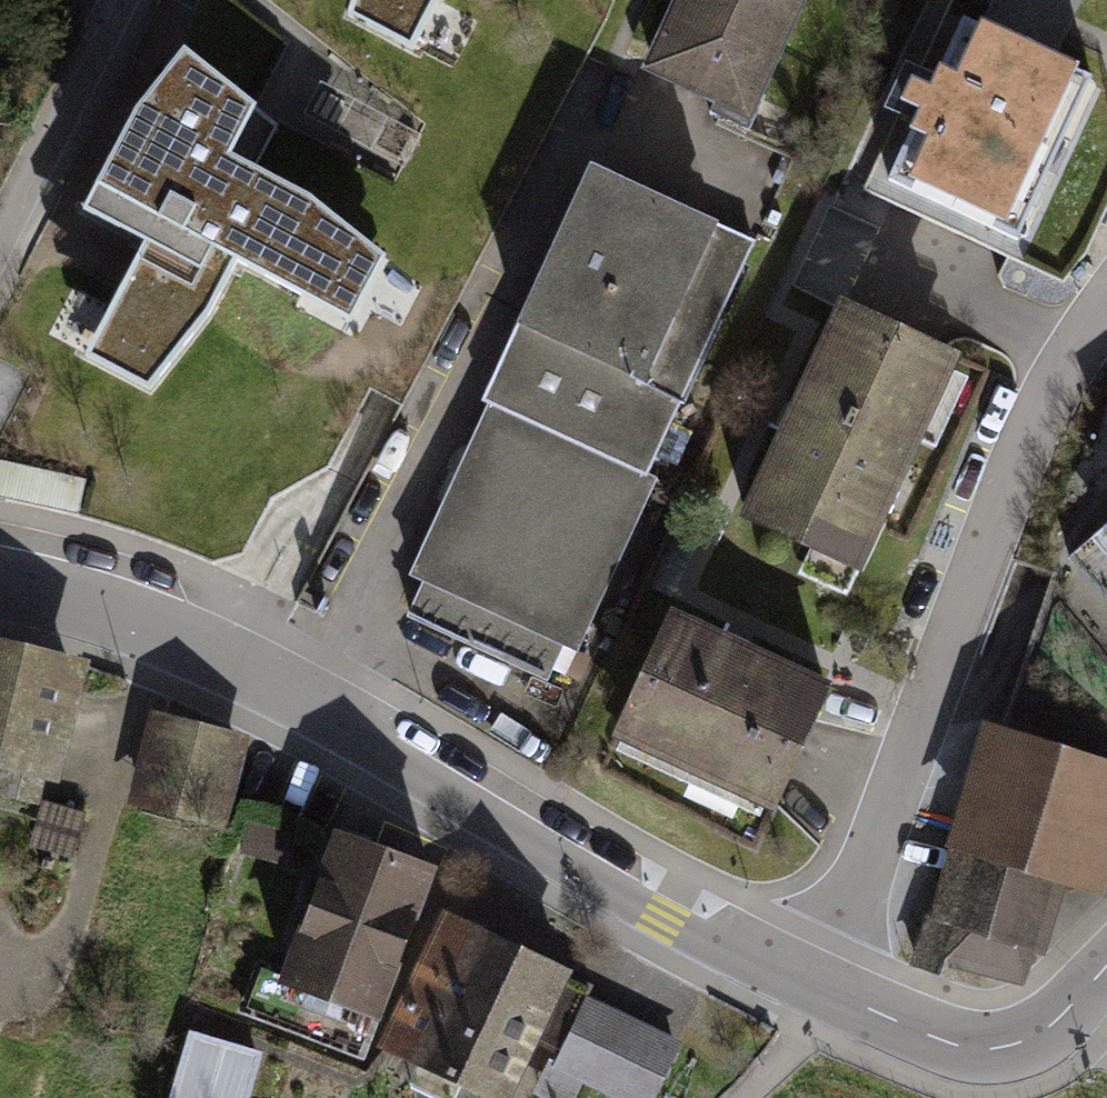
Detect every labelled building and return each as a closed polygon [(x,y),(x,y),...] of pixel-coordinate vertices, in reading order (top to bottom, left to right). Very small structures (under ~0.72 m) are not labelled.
[(352,5),(408,35),(427,0),(354,0),(352,5)] [(633,71),(751,121),(803,0),(663,0),(633,71)] [(1086,62),(978,12),(956,59),(939,51),(929,73),(910,64),(900,85),(918,94),(908,115),(925,123),(906,164),(1014,215),(1086,62)] [(245,99),(177,46),(132,103),(81,206),(142,237),(104,304),(86,346),(141,374),(200,303),(229,247),(344,308),(373,251),(301,193),(219,149),(245,99)] [(484,428),(649,504),(751,261),(585,187),(484,428)] [(959,354),(841,298),(737,516),(856,572),(959,354)] [(484,428),(402,601),(573,678),(649,504),(484,428)] [(0,467),(0,498),(79,515),(85,485),(0,467)] [(1098,506),(1106,518),(1106,499),(1098,506)] [(816,685),(672,617),(618,730),(762,799),(816,685)] [(0,643),(0,757),(60,772),(86,663),(0,643)] [(249,735),(158,711),(134,801),(225,825),(249,735)] [(985,735),(928,940),(1029,968),(1049,894),(1092,905),(1106,853),(1106,768),(985,735)] [(434,863),(347,830),(295,967),(382,1000),(434,863)] [(448,917),(382,1048),(483,1097),(507,1097),(527,1059),(606,1097),(658,1097),(688,1037),(448,917)] [(269,1042),(195,1022),(175,1095),(187,1097),(253,1097),(269,1042)]
